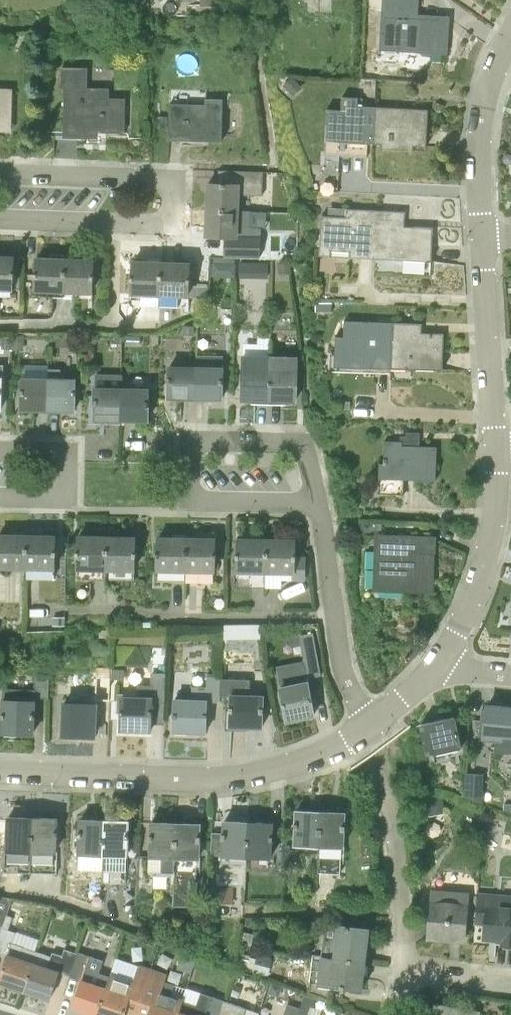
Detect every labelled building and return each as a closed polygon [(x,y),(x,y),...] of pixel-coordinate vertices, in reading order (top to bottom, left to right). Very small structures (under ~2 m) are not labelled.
[(446,52),(448,17),(416,16),(417,0),(385,0),(381,62),(401,63),(402,49),(446,52)] [(96,87),(82,87),(83,70),(65,69),(63,137),(89,138),(89,132),(125,132),(126,98),(95,97),(96,87)] [(292,76),(283,84),(294,96),(303,87),(292,76)] [(10,130),(12,90),(0,89),(0,129),(10,130)] [(375,143),(377,106),(359,105),(359,98),(343,97),(342,110),(328,109),(326,141),(375,143)] [(169,140),(222,141),(223,99),(206,98),(205,104),(170,103),(169,140)] [(377,106),(375,143),(382,144),(382,148),(414,150),(415,145),(427,146),(429,109),(427,109),(427,113),(403,112),(404,108),(377,106)] [(168,116),(158,116),(158,128),(168,128),(168,116)] [(263,195),(263,171),(219,170),(218,183),(209,183),(208,210),(238,211),(238,194),(263,195)] [(346,217),(347,209),(328,208),(328,216),(346,217)] [(377,210),(347,209),(346,217),(328,216),(322,216),(320,244),(332,245),(331,250),(376,253),(377,210)] [(237,226),(238,211),(208,210),(207,236),(236,237),(235,250),(261,251),(262,227),(237,226)] [(377,210),(376,253),(390,253),(389,259),(431,262),(433,227),(413,226),(413,228),(405,228),(405,212),(377,210)] [(298,253),(294,244),(286,247),(290,256),(298,253)] [(14,257),(0,256),(0,288),(12,289),(14,257)] [(64,291),(65,259),(37,258),(36,290),(64,291)] [(92,292),(94,260),(65,259),(64,291),(92,292)] [(160,306),(162,262),(134,261),(133,293),(142,294),(142,305),(160,306)] [(188,295),(190,263),(162,262),(161,294),(188,295)] [(253,262),(240,262),(240,278),(252,278),(253,262)] [(275,262),(275,275),(286,275),(286,262),(275,262)] [(316,302),(316,311),(332,311),(332,302),(316,302)] [(391,368),(393,322),(345,320),(344,336),(336,335),(336,354),(347,354),(347,366),(391,368)] [(393,322),(391,368),(392,368),(392,362),(407,363),(407,368),(443,370),(445,333),(430,332),(430,334),(422,334),(423,323),(393,322)] [(194,325),(183,325),(182,334),(194,334),(194,325)] [(100,340),(100,335),(94,332),(89,335),(89,342),(95,344),(100,340)] [(24,335),(13,335),(13,337),(13,350),(24,350),(24,335)] [(139,335),(123,335),(123,346),(139,347),(139,335)] [(13,337),(1,337),(1,352),(13,352),(13,350),(13,337)] [(269,400),(271,346),(244,346),(243,369),(243,399),(269,400)] [(297,356),(271,355),(269,400),(296,400),(297,356)] [(223,398),(223,368),(223,356),(197,356),(196,367),(196,398),(223,398)] [(196,398),(196,367),(170,367),(169,397),(196,398)] [(75,380),(65,379),(60,368),(49,368),(49,379),(48,409),(75,410),(75,380)] [(122,424),(122,389),(122,373),(96,373),(95,417),(93,417),(93,423),(122,424)] [(48,409),(49,379),(22,378),(21,409),(48,409)] [(149,389),(122,389),(122,424),(148,425),(149,389)] [(437,446),(420,445),(420,436),(402,435),(402,441),(384,440),(384,462),(379,462),(378,478),(379,478),(378,494),(404,495),(404,479),(436,480),(437,446)] [(362,533),(369,533),(373,529),(383,529),(383,523),(372,523),(372,521),(362,521),(362,533)] [(27,535),(0,535),(0,567),(27,567),(27,535)] [(54,577),(55,536),(27,535),(27,567),(27,576),(54,577)] [(436,537),(416,536),(377,535),(375,570),(375,590),(409,591),(409,587),(433,588),(434,552),(435,552),(436,537)] [(107,569),(107,537),(79,536),(79,568),(107,569)] [(135,569),(135,537),(107,537),(107,569),(135,569)] [(186,581),(187,538),(159,538),(159,570),(173,570),(173,581),(186,581)] [(214,570),(215,538),(187,538),(186,581),(200,581),(200,570),(214,570)] [(266,585),(267,539),(239,539),(238,576),(252,577),(252,585),(266,585)] [(295,554),(295,551),(295,540),(267,539),(266,585),(282,586),(282,578),(306,578),(306,557),(297,557),(297,554),(295,554)] [(66,616),(52,616),(52,625),(66,625),(66,616)] [(322,674),(313,632),(300,635),(305,660),(276,666),(280,685),(287,719),(315,714),(308,677),(322,674)] [(111,677),(111,667),(97,667),(97,676),(96,700),(110,700),(111,679),(111,677)] [(111,679),(124,679),(125,668),(111,667),(111,677),(111,679)] [(165,724),(167,672),(152,672),(151,685),(139,685),(138,697),(122,697),(121,729),(153,730),(153,723),(165,724)] [(49,698),(50,674),(36,674),(35,689),(35,693),(35,697),(49,698)] [(221,695),(221,674),(208,674),(208,687),(193,686),(193,700),(175,699),(174,731),(206,732),(207,701),(221,702),(221,695)] [(251,679),(221,678),(221,695),(231,695),(230,711),(231,711),(230,726),(262,727),(263,711),(264,696),(250,696),(251,679)] [(33,733),(35,697),(35,693),(4,692),(3,732),(33,733)] [(64,741),(95,741),(96,705),(65,704),(64,741)] [(488,705),(487,710),(482,709),(480,735),(502,737),(503,734),(510,735),(510,708),(488,705)] [(455,716),(422,723),(426,739),(430,738),(434,753),(462,747),(455,716)] [(398,736),(389,742),(393,757),(403,754),(398,736)] [(466,796),(483,802),(484,774),(467,773),(466,796)] [(442,791),(425,794),(429,815),(445,812),(442,791)] [(319,853),(321,811),(297,810),(295,852),(319,853)] [(343,854),(345,812),(321,811),(319,853),(319,871),(341,872),(342,854),(343,854)] [(31,872),(33,817),(9,816),(8,849),(6,849),(5,871),(31,872)] [(56,851),(57,818),(33,817),(31,872),(58,873),(58,851),(56,851)] [(104,854),(105,820),(81,819),(80,853),(104,854)] [(127,855),(129,821),(105,820),(104,854),(103,873),(127,874),(127,855)] [(247,863),(249,822),(225,821),(224,832),(214,832),(213,854),(223,854),(223,862),(247,863)] [(174,871),(176,822),(152,822),(151,855),(151,870),(174,871)] [(198,869),(200,823),(176,822),(174,871),(175,871),(174,905),(196,906),(197,869),(198,869)] [(271,865),(273,823),(249,822),(247,863),(271,865)] [(234,903),(234,887),(216,887),(216,903),(234,903)] [(429,938),(464,941),(468,893),(449,892),(449,901),(432,899),(429,938)] [(510,945),(510,895),(479,893),(476,921),(485,922),(484,938),(503,939),(503,944),(510,945)] [(12,897),(0,896),(0,935),(3,927),(8,913),(12,897)] [(9,929),(14,915),(8,913),(3,927),(9,929)] [(339,925),(338,926),(326,925),(322,955),(314,954),(366,960),(370,929),(339,925)] [(38,950),(12,941),(15,931),(9,929),(3,927),(0,935),(0,951),(8,954),(5,962),(0,978),(0,982),(24,990),(38,950)] [(254,932),(242,930),(240,942),(252,944),(254,932)] [(71,974),(78,953),(66,949),(65,955),(53,952),(52,955),(38,950),(24,990),(51,999),(57,980),(60,970),(71,974)] [(104,962),(78,953),(71,974),(82,978),(73,1006),(97,1014),(109,980),(110,978),(100,974),(104,962)] [(273,958),(257,954),(253,970),(268,975),(273,958)] [(363,988),(366,960),(314,954),(310,981),(309,991),(329,999),(331,984),(363,988)] [(213,960),(198,955),(194,967),(210,972),(213,960)] [(153,968),(139,963),(133,981),(131,981),(131,983),(114,978),(115,975),(112,974),(110,978),(109,980),(97,1014),(99,1014),(124,1014),(125,1013),(132,1014),(137,1014),(153,968)] [(168,973),(153,968),(137,1014),(178,1014),(183,999),(172,996),(175,984),(166,981),(168,973)] [(225,1000),(201,991),(197,1004),(183,999),(178,1014),(219,1014),(225,1000)] [(308,1010),(311,1007),(315,997),(306,994),(302,1008),(299,1014),(307,1014),(308,1010)] [(248,1008),(225,1000),(219,1014),(245,1014),(248,1008)] [(302,1008),(288,1003),(284,1014),(299,1014),(302,1008)]
